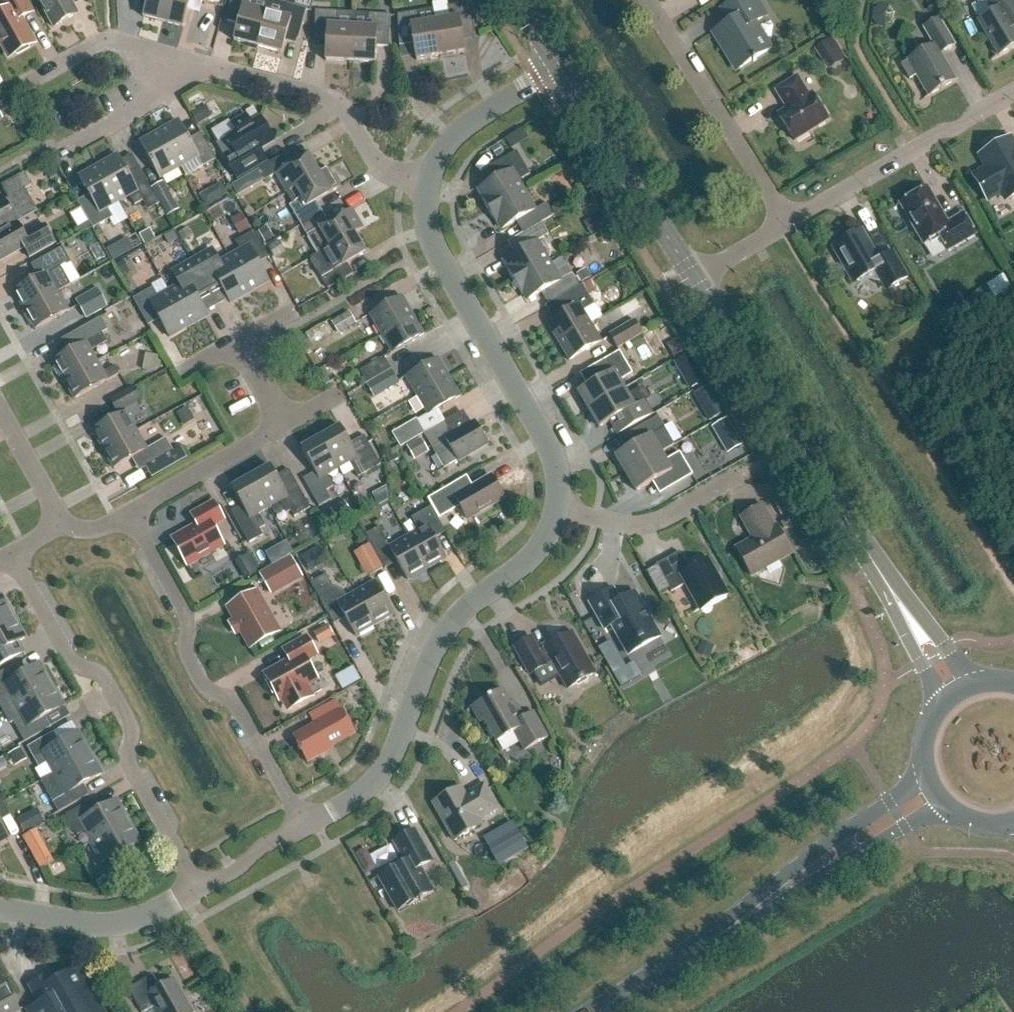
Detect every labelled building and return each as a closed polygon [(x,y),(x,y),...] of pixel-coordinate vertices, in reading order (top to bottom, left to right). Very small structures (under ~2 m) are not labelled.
[(34,44),(20,19),(32,12),(25,0),(2,0),(8,11),(0,16),(0,41),(9,58),(34,44)] [(54,29),(74,17),(68,7),(73,4),(70,0),(38,0),(54,29)] [(143,18),(163,23),(169,0),(148,0),(143,18)] [(163,23),(184,28),(191,0),(169,0),(163,23)] [(269,0),(232,0),(226,22),(238,25),(234,42),(258,48),(270,0),(269,0)] [(270,0),(258,48),(282,54),(287,38),(299,41),(307,11),(311,12),(313,0),(286,0),(285,4),(270,0)] [(751,0),(736,0),(721,9),(730,23),(714,33),(737,71),(768,51),(752,25),(763,18),(751,0)] [(1013,47),(1013,0),(986,0),(993,13),(979,22),(999,56),(1013,47)] [(441,57),(466,53),(463,37),(475,35),(472,14),(467,15),(465,5),(448,7),(450,19),(435,22),(441,57)] [(351,63),(353,27),(339,26),(340,13),(316,12),(314,44),(327,45),(326,62),(351,63)] [(441,57),(435,22),(420,24),(418,12),(398,16),(400,48),(414,45),(417,61),(441,57)] [(354,14),(353,27),(351,63),(376,65),(377,48),(389,49),(392,16),(354,14)] [(917,77),(929,97),(956,81),(940,54),(955,46),(939,19),(923,28),(934,46),(901,66),(910,81),(917,77)] [(828,71),(846,59),(833,38),(814,50),(828,71)] [(795,141),(829,120),(812,94),(809,96),(798,78),(776,91),(788,110),(778,116),(795,141)] [(16,99),(5,105),(10,115),(21,109),(16,99)] [(203,107),(192,113),(197,123),(208,117),(203,107)] [(225,158),(237,179),(267,161),(261,150),(275,142),(261,119),(252,124),(247,116),(232,124),(237,133),(218,144),(226,157),(225,158)] [(189,140),(179,122),(160,133),(180,168),(199,157),(204,167),(215,160),(200,134),(189,140)] [(161,179),(180,168),(160,133),(141,144),(161,179)] [(1013,196),(1013,146),(1013,144),(983,161),(988,169),(974,177),(988,200),(1002,192),(1006,200),(1013,196)] [(524,164),(517,152),(493,166),(500,178),(479,190),(483,196),(481,197),(489,211),(523,191),(519,183),(531,176),(524,164)] [(118,156),(99,167),(119,203),(130,196),(135,206),(143,201),(149,210),(160,204),(132,155),(121,162),(118,156)] [(277,175),(288,194),(319,174),(309,156),(287,168),(281,158),(259,170),(265,181),(277,175)] [(108,209),(119,203),(99,167),(80,178),(90,196),(78,202),(94,230),(114,218),(108,209)] [(51,181),(58,177),(53,168),(46,172),(51,181)] [(319,174),(288,194),(294,204),(290,206),(295,215),(301,226),(323,213),(317,202),(339,189),(328,169),(319,174)] [(38,212),(26,190),(32,187),(25,173),(2,186),(9,199),(0,204),(0,233),(18,223),(38,212)] [(163,182),(151,189),(167,217),(179,211),(163,182)] [(206,208),(227,196),(220,184),(199,196),(206,208)] [(928,188),(900,204),(924,245),(939,236),(948,251),(976,235),(964,214),(948,223),(928,188)] [(535,211),(523,191),(489,211),(497,225),(499,224),(503,230),(523,218),(530,230),(542,223),(554,216),(547,204),(535,211)] [(323,213),(301,226),(318,255),(355,235),(363,230),(352,210),(329,224),(323,213)] [(239,236),(250,229),(242,215),(231,221),(239,236)] [(605,228),(598,215),(589,220),(597,233),(605,228)] [(46,225),(26,237),(18,223),(0,233),(0,263),(24,249),(30,258),(56,244),(46,225)] [(549,235),(542,223),(530,230),(518,237),(525,249),(505,261),(508,267),(506,268),(514,282),(549,262),(537,242),(549,235)] [(266,244),(274,239),(267,227),(259,232),(266,244)] [(183,243),(193,237),(188,229),(179,235),(183,243)] [(139,235),(145,245),(154,239),(149,230),(139,235)] [(879,260),(864,234),(853,231),(844,236),(846,240),(837,245),(835,252),(851,280),(858,282),(864,278),(894,286),(908,278),(893,252),(879,260)] [(269,259),(269,258),(255,232),(236,242),(241,252),(230,258),(250,293),(270,282),(257,260),(266,254),(269,259)] [(318,255),(310,259),(328,290),(350,277),(344,266),(366,254),(355,235),(318,255)] [(70,248),(76,245),(73,239),(67,243),(70,248)] [(275,260),(285,254),(279,242),(268,248),(275,260)] [(115,262),(126,256),(119,244),(108,250),(115,262)] [(90,250),(97,262),(105,258),(98,245),(90,250)] [(25,311),(58,292),(59,293),(71,286),(62,269),(72,264),(63,248),(31,266),(38,278),(14,292),(25,311)] [(212,248),(191,260),(194,266),(209,292),(210,292),(220,286),(231,304),(250,293),(230,258),(221,263),(212,248)] [(180,286),(169,292),(189,327),(209,317),(198,298),(209,292),(194,266),(191,260),(172,271),(175,276),(180,286)] [(122,275),(130,271),(124,261),(116,266),(122,275)] [(560,282),(549,262),(514,282),(523,296),(525,295),(528,301),(549,289),(555,301),(580,287),(579,285),(574,277),(572,275),(560,282)] [(579,285),(591,278),(586,270),(576,275),(576,276),(574,277),(579,285)] [(547,323),(559,342),(591,324),(584,312),(595,306),(583,285),(561,298),(569,311),(547,323)] [(98,289),(76,301),(87,319),(108,307),(98,289)] [(189,327),(169,292),(159,298),(153,289),(133,300),(148,326),(149,326),(147,322),(157,316),(170,338),(189,327)] [(59,293),(58,292),(25,311),(36,331),(69,312),(59,293)] [(370,316),(381,335),(414,316),(402,297),(370,316)] [(350,312),(333,322),(340,334),(357,324),(350,312)] [(393,354),(425,335),(414,316),(381,335),(393,354)] [(98,362),(92,352),(108,343),(103,334),(108,331),(101,319),(62,341),(69,353),(53,362),(64,381),(98,362)] [(635,320),(609,335),(618,350),(643,335),(635,320)] [(602,343),(591,324),(559,342),(570,362),(602,343)] [(306,352),(313,348),(306,336),(298,340),(306,352)] [(685,350),(679,339),(670,344),(677,355),(685,350)] [(594,367),(601,379),(578,392),(589,410),(625,390),(620,382),(633,374),(620,352),(594,367)] [(360,372),(367,385),(391,370),(384,358),(360,372)] [(406,378),(417,397),(450,378),(439,359),(406,378)] [(120,375),(115,366),(104,373),(98,362),(64,381),(75,400),(120,375)] [(323,387),(333,381),(326,369),(317,375),(323,387)] [(391,370),(367,385),(366,386),(373,398),(399,384),(391,370)] [(683,379),(690,390),(705,381),(698,370),(683,379)] [(461,397),(450,378),(417,397),(428,415),(428,416),(429,416),(461,397)] [(709,386),(695,395),(703,408),(717,400),(709,386)] [(134,387),(110,400),(117,413),(141,400),(134,387)] [(625,390),(589,410),(600,428),(611,422),(619,435),(630,429),(654,415),(646,402),(650,400),(643,387),(628,396),(625,390)] [(183,427),(195,420),(188,408),(177,415),(183,427)] [(137,432),(126,412),(93,431),(104,450),(137,432)] [(418,422),(428,416),(428,415),(418,421),(417,419),(392,434),(401,448),(424,435),(426,434),(418,422)] [(626,474),(662,453),(675,446),(659,417),(632,433),(638,443),(616,456),(626,474)] [(728,419),(712,429),(727,455),(743,445),(728,419)] [(488,444),(476,423),(453,436),(445,423),(426,434),(424,435),(444,469),(458,461),(488,444)] [(351,445),(341,427),(321,438),(339,470),(350,463),(358,478),(381,466),(365,437),(351,445)] [(147,450),(137,432),(104,450),(114,470),(139,456),(147,469),(174,453),(166,439),(147,450)] [(328,476),(339,470),(321,438),(302,449),(316,473),(304,480),(319,508),(332,501),(327,492),(335,487),(328,476)] [(415,461),(428,453),(421,440),(407,447),(415,461)] [(390,464),(399,459),(395,452),(386,457),(390,464)] [(680,453),(666,461),(662,453),(626,474),(637,492),(662,478),(669,490),(694,475),(680,453)] [(277,477),(271,466),(252,477),(269,509),(280,502),(287,514),(291,511),(295,518),(311,508),(289,470),(277,477)] [(258,515),(269,509),(252,477),(232,488),(242,506),(231,512),(249,543),(262,536),(259,530),(265,526),(258,515)] [(460,495),(454,485),(428,500),(433,508),(439,520),(460,508),(468,521),(505,499),(492,477),(460,495)] [(353,512),(360,508),(354,497),(347,501),(353,512)] [(780,497),(772,501),(781,516),(784,515),(787,520),(781,523),(785,530),(795,524),(780,497)] [(198,526),(173,540),(188,565),(224,545),(213,526),(224,520),(215,502),(192,515),(198,526)] [(337,521),(351,514),(344,502),(331,509),(337,521)] [(766,569),(792,554),(777,526),(775,527),(763,506),(741,518),(750,535),(754,536),(752,543),(748,542),(737,549),(752,577),(757,574),(764,576),(766,569)] [(420,531),(409,537),(428,570),(447,559),(434,535),(444,529),(439,520),(433,508),(413,519),(420,531)] [(380,528),(366,535),(382,563),(394,556),(408,581),(428,570),(409,537),(390,547),(380,528)] [(383,569),(369,545),(353,554),(367,578),(383,569)] [(310,572),(327,562),(319,547),(302,557),(310,572)] [(657,567),(672,593),(687,585),(702,611),(728,596),(708,560),(690,570),(680,553),(657,567)] [(245,581),(258,573),(248,555),(235,562),(245,581)] [(271,596),(303,578),(291,556),(259,574),(271,596)] [(375,626),(357,593),(341,601),(326,575),(311,584),(329,615),(340,609),(356,637),(375,626)] [(395,615),(376,582),(357,593),(375,626),(395,615)] [(628,655),(661,637),(636,593),(621,602),(614,590),(590,604),(605,630),(612,626),(628,655)] [(251,648),(279,632),(257,593),(229,608),(251,648)] [(14,618),(2,597),(0,598),(0,626),(14,618)] [(14,618),(0,626),(0,667),(13,660),(13,659),(9,661),(3,652),(26,639),(14,618)] [(320,645),(334,637),(328,626),(313,634),(320,645)] [(568,690),(596,674),(573,633),(545,649),(540,652),(532,638),(514,648),(530,676),(548,666),(547,666),(553,663),(568,690)] [(306,661),(317,655),(307,638),(285,651),(291,662),(266,675),(281,701),(284,699),(290,710),(306,701),(300,690),(317,681),(306,661)] [(710,660),(715,647),(702,641),(696,655),(710,660)] [(0,674),(0,698),(0,703),(5,713),(52,686),(40,665),(22,675),(16,665),(0,674)] [(339,688),(357,679),(351,667),(333,676),(339,688)] [(64,707),(52,686),(5,713),(12,724),(14,723),(25,743),(52,728),(46,717),(64,707)] [(525,751),(548,738),(534,713),(520,721),(503,691),(488,699),(489,701),(477,707),(478,708),(475,709),(482,722),(485,721),(497,742),(515,733),(525,751)] [(338,738),(352,730),(336,702),(310,716),(318,730),(298,741),(296,737),(295,737),(309,762),(326,752),(322,746),(328,743),(331,744),(337,740),(338,738)] [(55,774),(91,754),(79,733),(60,743),(54,733),(28,748),(40,768),(49,763),(55,774)] [(20,750),(10,755),(15,764),(25,759),(20,750)] [(102,775),(91,754),(41,782),(59,813),(90,796),(84,785),(102,775)] [(479,820),(498,809),(485,785),(466,795),(461,788),(433,803),(455,841),(482,826),(479,820)] [(1,822),(11,816),(0,797),(0,843),(10,838),(1,822)] [(94,842),(129,822),(117,801),(99,811),(93,801),(66,816),(78,836),(88,831),(94,842)] [(123,853),(141,843),(129,822),(94,842),(101,855),(97,857),(95,860),(94,865),(102,879),(129,864),(123,853)] [(42,842),(35,831),(23,837),(30,849),(42,842)] [(408,906),(434,892),(434,891),(433,892),(420,869),(433,862),(415,831),(394,842),(406,862),(379,877),(398,910),(408,905),(408,906)] [(48,979),(33,987),(43,1005),(30,1011),(102,1011),(79,970),(65,978),(64,977),(51,985),(48,979)] [(159,1011),(193,1011),(174,980),(160,988),(153,976),(129,989),(142,1011),(146,1011),(156,1006),(159,1011)] [(20,1011),(3,982),(0,984),(0,1011),(19,1011),(20,1011)]
